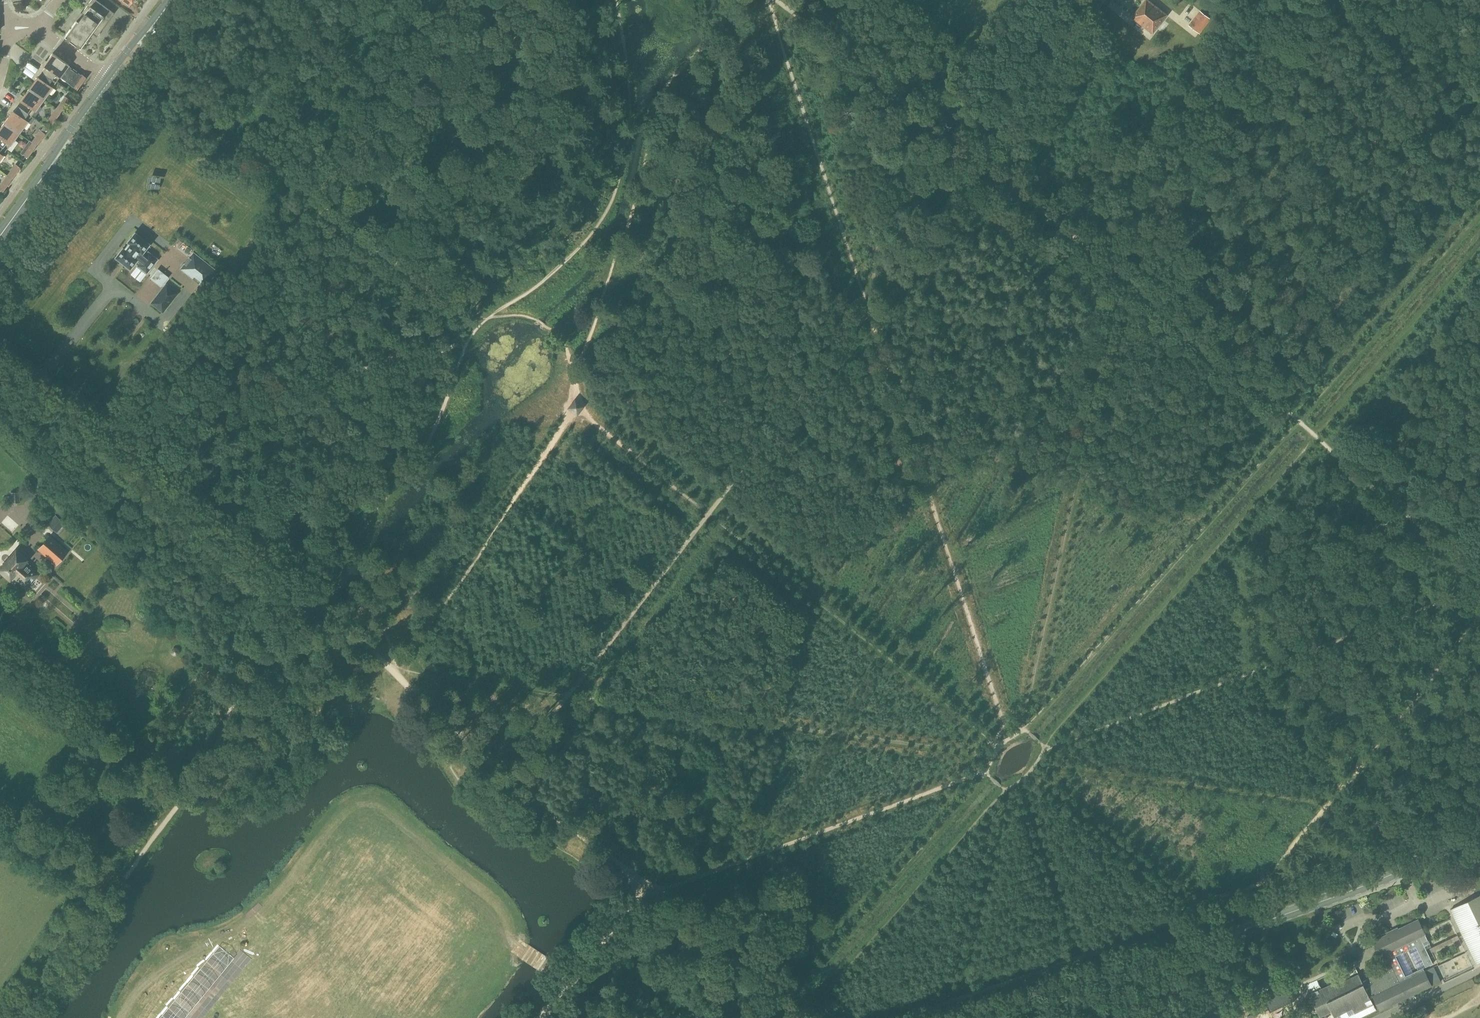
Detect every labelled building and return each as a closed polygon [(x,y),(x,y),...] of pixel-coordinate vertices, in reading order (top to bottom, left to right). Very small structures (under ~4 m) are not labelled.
[(77,20),(65,37),(81,49),(92,33),(97,37),(114,13),(97,0),(92,0),(82,13),(84,15),(79,22),(77,20)] [(1153,32),(1167,15),(1148,0),(1146,0),(1133,17),(1153,32)] [(1201,11),(1190,25),(1199,33),(1210,18),(1201,11)] [(43,63),(39,69),(57,82),(62,74),(75,84),(73,86),(78,90),(81,85),(86,78),(82,74),(81,76),(68,66),(69,65),(53,53),(44,65),(43,63)] [(44,99),(57,82),(39,69),(35,75),(38,77),(30,88),(44,99)] [(32,116),(44,99),(30,88),(21,100),(18,97),(14,103),(32,116)] [(57,108),(61,112),(70,100),(66,96),(57,108)] [(36,119),(32,116),(14,103),(10,108),(13,111),(5,122),(19,133),(28,122),(32,125),(36,119)] [(53,123),(61,112),(57,108),(48,120),(53,123)] [(5,122),(0,129),(0,145),(7,150),(19,133),(5,122)] [(41,130),(32,142),(37,146),(45,134),(41,130)] [(28,157),(37,146),(32,142),(30,141),(22,153),(28,157)] [(8,176),(12,179),(21,167),(16,164),(8,176)] [(12,179),(8,176),(0,187),(0,189),(3,191),(12,179)] [(123,249),(117,257),(130,268),(136,261),(140,264),(139,266),(147,272),(157,260),(149,253),(148,255),(143,252),(149,244),(136,234),(129,242),(130,242),(124,250),(123,249)] [(204,286),(216,272),(194,254),(182,269),(204,286)] [(161,286),(169,277),(163,272),(156,282),(161,286)] [(166,285),(152,303),(163,312),(177,293),(166,285)] [(11,492),(11,503),(20,502),(19,491),(11,492)] [(57,532),(65,522),(57,515),(48,525),(57,532)] [(50,536),(39,548),(39,549),(42,546),(53,556),(50,559),(57,565),(68,552),(50,536)] [(0,568),(0,570),(9,579),(13,575),(19,581),(18,582),(25,589),(38,574),(24,562),(26,560),(16,551),(0,568)] [(1451,910),(1477,964),(1479,962),(1479,895),(1451,910)] [(1428,940),(1425,934),(1426,934),(1419,919),(1398,929),(1397,928),(1387,933),(1388,934),(1374,941),(1381,955),(1382,955),(1386,964),(1379,968),(1381,972),(1362,981),(1359,974),(1335,986),(1334,983),(1322,989),(1318,979),(1305,985),(1320,1016),(1332,1010),(1335,1017),(1361,1017),(1377,1011),(1365,986),(1368,985),(1380,1010),(1432,986),(1423,968),(1433,963),(1423,942),(1428,940)] [(1355,959),(1341,965),(1343,970),(1357,964),(1355,959)] [(1278,988),(1262,995),(1270,1013),(1296,1000),(1288,983),(1278,988)]
